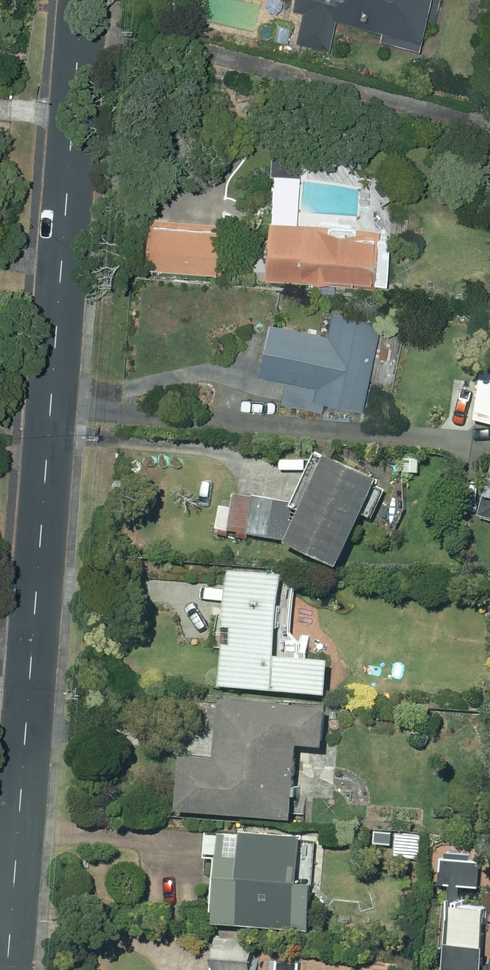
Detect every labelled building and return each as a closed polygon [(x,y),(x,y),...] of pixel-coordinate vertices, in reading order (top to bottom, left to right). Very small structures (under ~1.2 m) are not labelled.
[(331,51),(337,23),(382,34),(380,43),(420,52),(431,0),(296,0),(293,13),(302,15),(295,43),(331,51)] [(267,172),(297,174),(299,140),(269,138),(267,172)] [(220,223),(148,218),(145,263),(216,268),(220,223)] [(265,218),(260,266),(263,266),(263,276),(299,279),(300,273),(373,278),(376,226),(265,218)] [(278,400),(320,409),(322,400),(361,408),(381,317),(330,306),(324,332),(267,320),(256,371),(283,377),(278,400)] [(483,307),(478,329),(489,332),(489,309),(483,307)] [(479,421),(489,424),(489,383),(479,421)] [(281,539),(334,563),(375,476),(321,451),(320,454),(312,450),(289,500),(231,490),(225,526),(282,536),(281,539)] [(400,473),(418,474),(419,458),(401,457),(400,473)] [(477,513),(489,517),(489,466),(477,513)] [(215,686),(325,695),(328,657),(299,655),(300,645),(289,632),(294,578),(279,576),(279,572),(225,568),(215,686)] [(176,809),(289,819),(295,744),(321,746),(325,706),(217,698),(212,756),(180,753),(176,809)] [(211,923),(308,930),(310,891),(297,881),(301,834),(239,830),(239,837),(211,836),(211,858),(220,859),(220,868),(215,868),(211,923)] [(484,906),(460,905),(461,886),(478,888),(481,862),(439,857),(437,885),(446,886),(440,969),(489,969),(489,957),(481,957),(484,906)] [(252,943),(211,939),(209,969),(250,969),(252,943)] [(299,959),(269,958),(268,969),(298,969),(299,959)]
